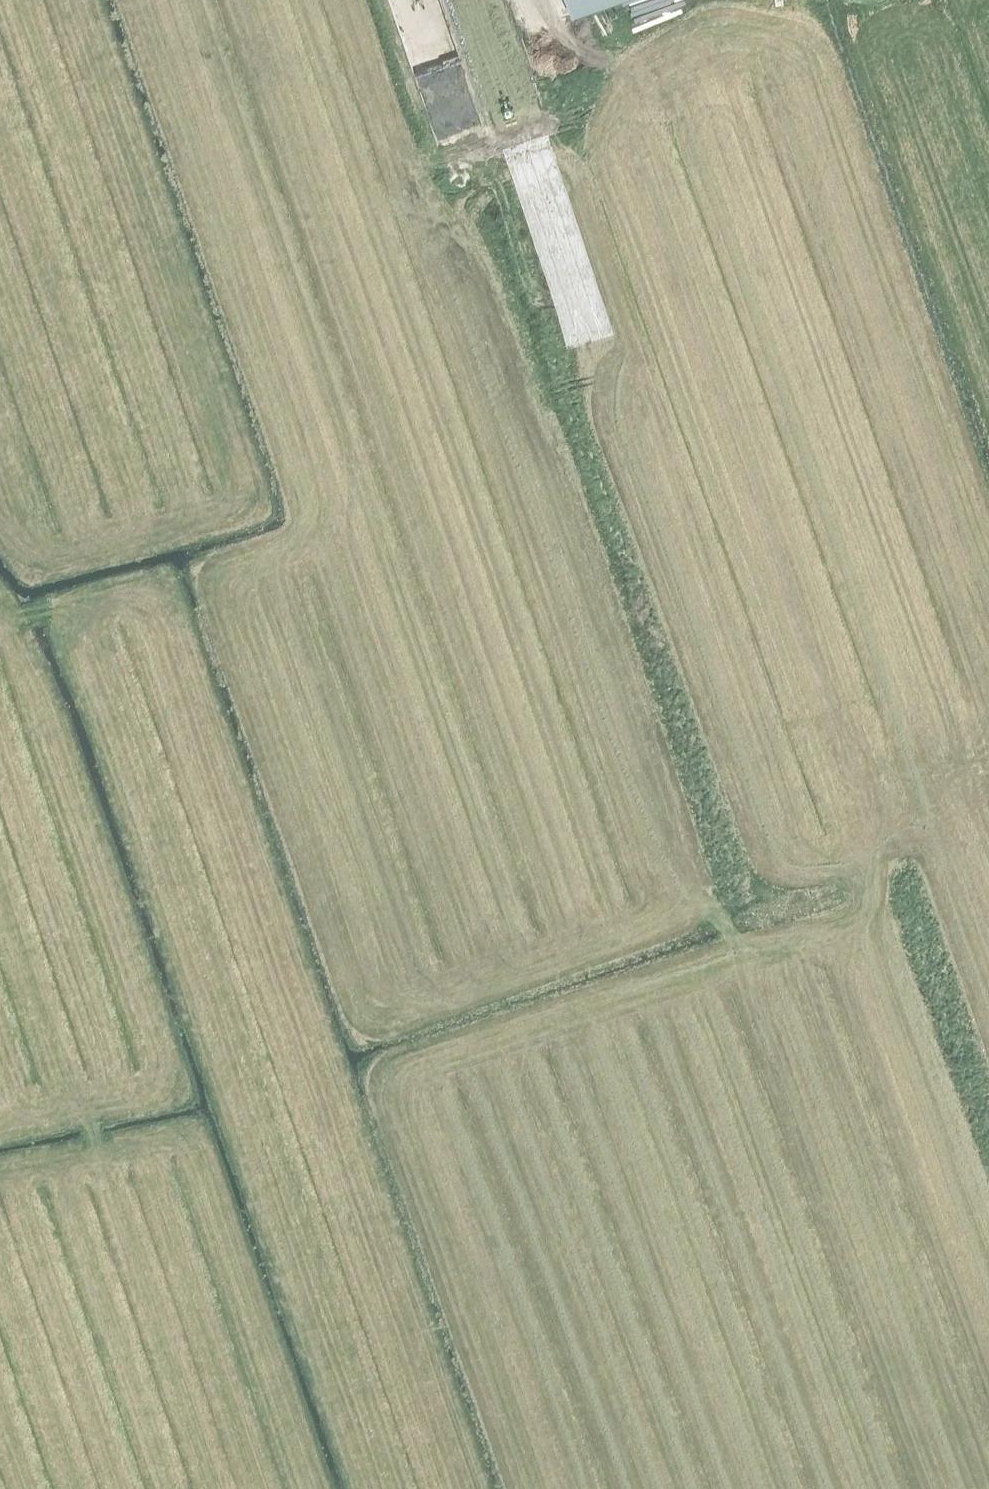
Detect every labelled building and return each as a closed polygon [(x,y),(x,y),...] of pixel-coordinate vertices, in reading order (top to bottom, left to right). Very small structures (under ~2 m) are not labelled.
[(571,16),(617,0),(566,0),(571,16)]
